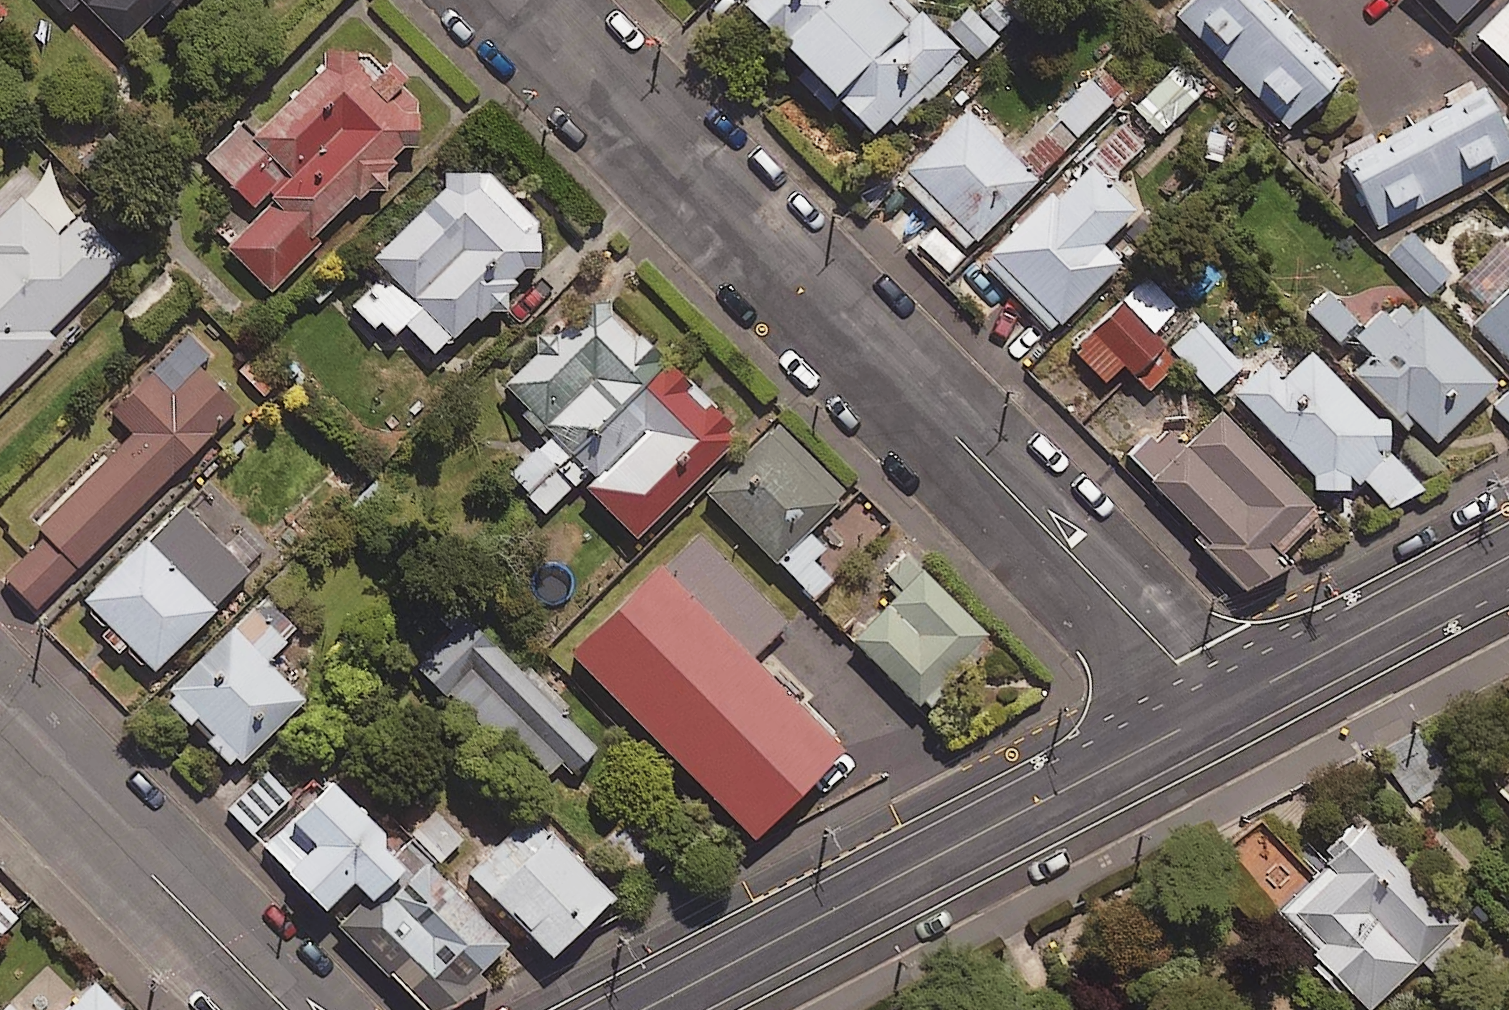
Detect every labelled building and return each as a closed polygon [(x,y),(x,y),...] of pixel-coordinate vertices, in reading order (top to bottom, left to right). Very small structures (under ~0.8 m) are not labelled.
[(193,0),(56,0),(71,15),(80,6),(125,52),(159,18),(167,26),(193,0)] [(295,14),(309,0),(282,0),(295,14)] [(741,13),(803,74),(794,83),(828,116),(836,107),(877,147),(941,83),(857,0),(754,0),(741,13)] [(1261,0),(1190,0),(1173,16),(1282,127),(1335,75),(1261,0)] [(1478,41),(1508,71),(1508,10),(1478,41)] [(402,97),(414,85),(389,61),(377,73),(357,52),(323,53),(324,76),(257,143),(240,126),(204,161),(261,218),(227,252),(273,298),(322,249),(313,241),(354,201),(361,208),(373,196),(379,203),(394,189),(387,182),(397,172),(389,165),(401,153),(421,152),(420,115),(402,97)] [(1125,91),(1099,68),(1036,142),(1063,165),(1125,91)] [(1202,97),(1176,69),(1133,111),(1158,138),(1202,97)] [(1481,89),(1344,166),(1382,234),(1508,162),(1508,138),(1481,89)] [(1038,186),(967,116),(899,185),(969,255),(1038,186)] [(1137,217),(1081,163),(982,266),(1055,337),(1121,269),(1103,252),(1137,217)] [(448,176),(448,190),(372,268),(382,278),(352,308),(390,346),(405,330),(439,362),(476,324),(481,328),(491,318),(509,321),(508,300),(528,279),(541,277),(542,232),(487,175),(448,176)] [(41,184),(0,225),(0,400),(54,346),(47,338),(121,264),(41,184)] [(1450,279),(1410,239),(1389,260),(1428,301),(1450,279)] [(1244,369),(1149,278),(1074,356),(1107,388),(1124,371),(1150,396),(1181,364),(1216,398),(1244,369)] [(1330,297),(1310,317),(1343,350),(1354,340),(1378,364),(1358,383),(1430,456),(1501,386),(1413,296),(1387,323),(1382,318),(1366,333),(1330,297)] [(1476,332),(1508,365),(1508,298),(1476,332)] [(532,507),(667,372),(613,318),(592,340),(574,322),(502,393),(549,440),(507,482),(532,507)] [(1376,425),(1307,357),(1282,382),(1267,367),(1234,399),(1315,480),(1316,499),(1352,497),(1351,482),(1361,491),(1367,486),(1396,515),(1420,491),(1392,463),(1392,425),(1376,425)] [(667,372),(532,507),(544,519),(577,487),(637,547),(739,444),(667,372)] [(199,374),(173,400),(153,380),(116,418),(136,438),(0,574),(0,577),(37,614),(239,414),(199,374)] [(1495,406),(1508,422),(1508,393),(1495,406)] [(1168,434),(1131,469),(1214,555),(1209,559),(1254,606),(1292,570),(1280,558),(1320,520),(1223,417),(1185,453),(1168,434)] [(849,499),(777,430),(709,500),(816,604),(835,584),(800,549),(849,499)] [(251,583),(178,511),(84,606),(156,678),(251,583)] [(790,628),(701,539),(574,666),(757,850),(847,761),(752,665),(790,628)] [(995,646),(908,560),(883,586),(899,601),(855,646),(926,716),(995,646)] [(207,747),(230,771),(237,764),(242,770),(306,708),(266,667),(298,636),(265,602),(163,701),(191,731),(198,724),(214,740),(207,747)] [(599,754),(472,626),(424,674),(497,748),(507,737),(548,778),(560,766),(574,780),(599,754)] [(498,995),(481,978),(509,949),(434,875),(462,847),(435,821),(388,869),(383,864),(392,853),(332,794),(293,834),(318,858),(290,887),(328,924),(356,895),(369,907),(340,936),(415,1009),(468,1009),(498,995)] [(1335,989),(1346,979),(1368,1003),(1419,956),(1432,970),(1462,943),(1449,929),(1461,917),(1359,807),(1351,814),(1343,806),(1315,833),(1327,845),(1270,897),(1318,949),(1308,959),(1335,989)] [(618,907),(532,818),(469,878),(556,967),(618,907)] [(96,991),(76,1009),(115,1009),(96,991)]
